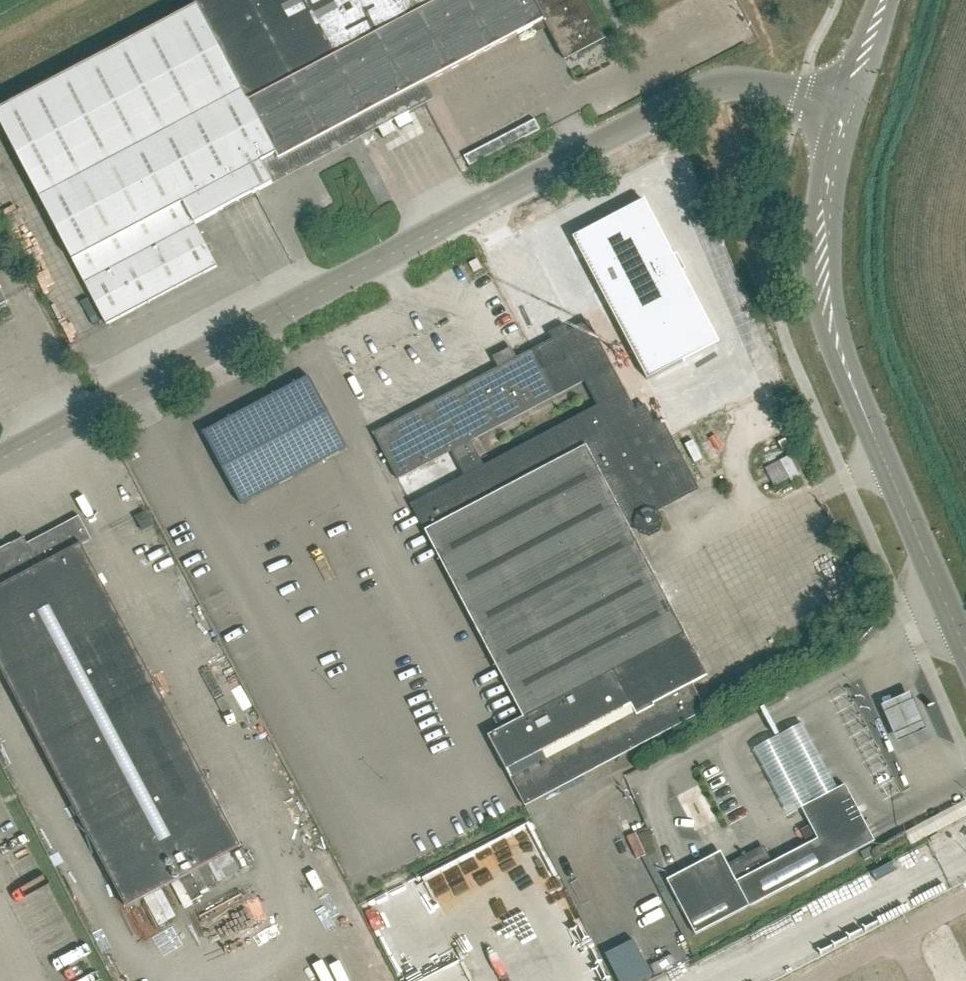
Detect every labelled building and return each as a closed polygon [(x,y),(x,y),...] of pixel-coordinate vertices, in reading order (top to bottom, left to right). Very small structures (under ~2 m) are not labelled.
[(0,109),(0,125),(106,325),(215,267),(193,224),(279,179),(370,131),(421,103),(431,98),(423,83),(544,19),(565,59),(566,58),(564,56),(603,35),(585,0),(193,0),(196,5),(0,109)] [(366,134),(357,139),(367,160),(376,156),(366,134)] [(647,380),(718,343),(644,201),(573,238),(647,380)] [(689,685),(708,675),(686,634),(623,515),(649,502),(652,507),(690,487),(656,424),(646,405),(635,411),(589,322),(569,332),(575,343),(559,351),(553,340),(517,359),(512,349),(494,358),(499,368),(433,403),(374,434),(398,479),(453,451),(466,475),(412,504),(524,719),(490,737),(527,806),(704,713),(689,685)] [(310,377),(255,406),(203,434),(241,505),(292,478),(348,448),(310,377)] [(791,457),(782,461),(792,483),(802,478),(791,457)] [(136,516),(136,517),(143,531),(153,525),(146,511),(136,516)] [(127,909),(242,849),(82,544),(92,539),(80,516),(28,543),(24,536),(0,549),(0,667),(127,909)] [(181,722),(188,719),(178,700),(171,704),(181,722)] [(798,714),(749,738),(781,807),(831,784),(798,714)] [(845,785),(838,789),(802,808),(811,825),(801,831),(808,844),(773,863),(766,850),(754,857),(751,853),(728,865),(728,864),(709,858),(667,881),(696,935),(750,907),(750,908),(875,841),(845,785)] [(965,815),(964,801),(947,802),(948,817),(965,815)] [(866,862),(876,857),(871,848),(861,853),(866,862)] [(605,954),(619,980),(641,980),(652,976),(634,940),(605,954)]
